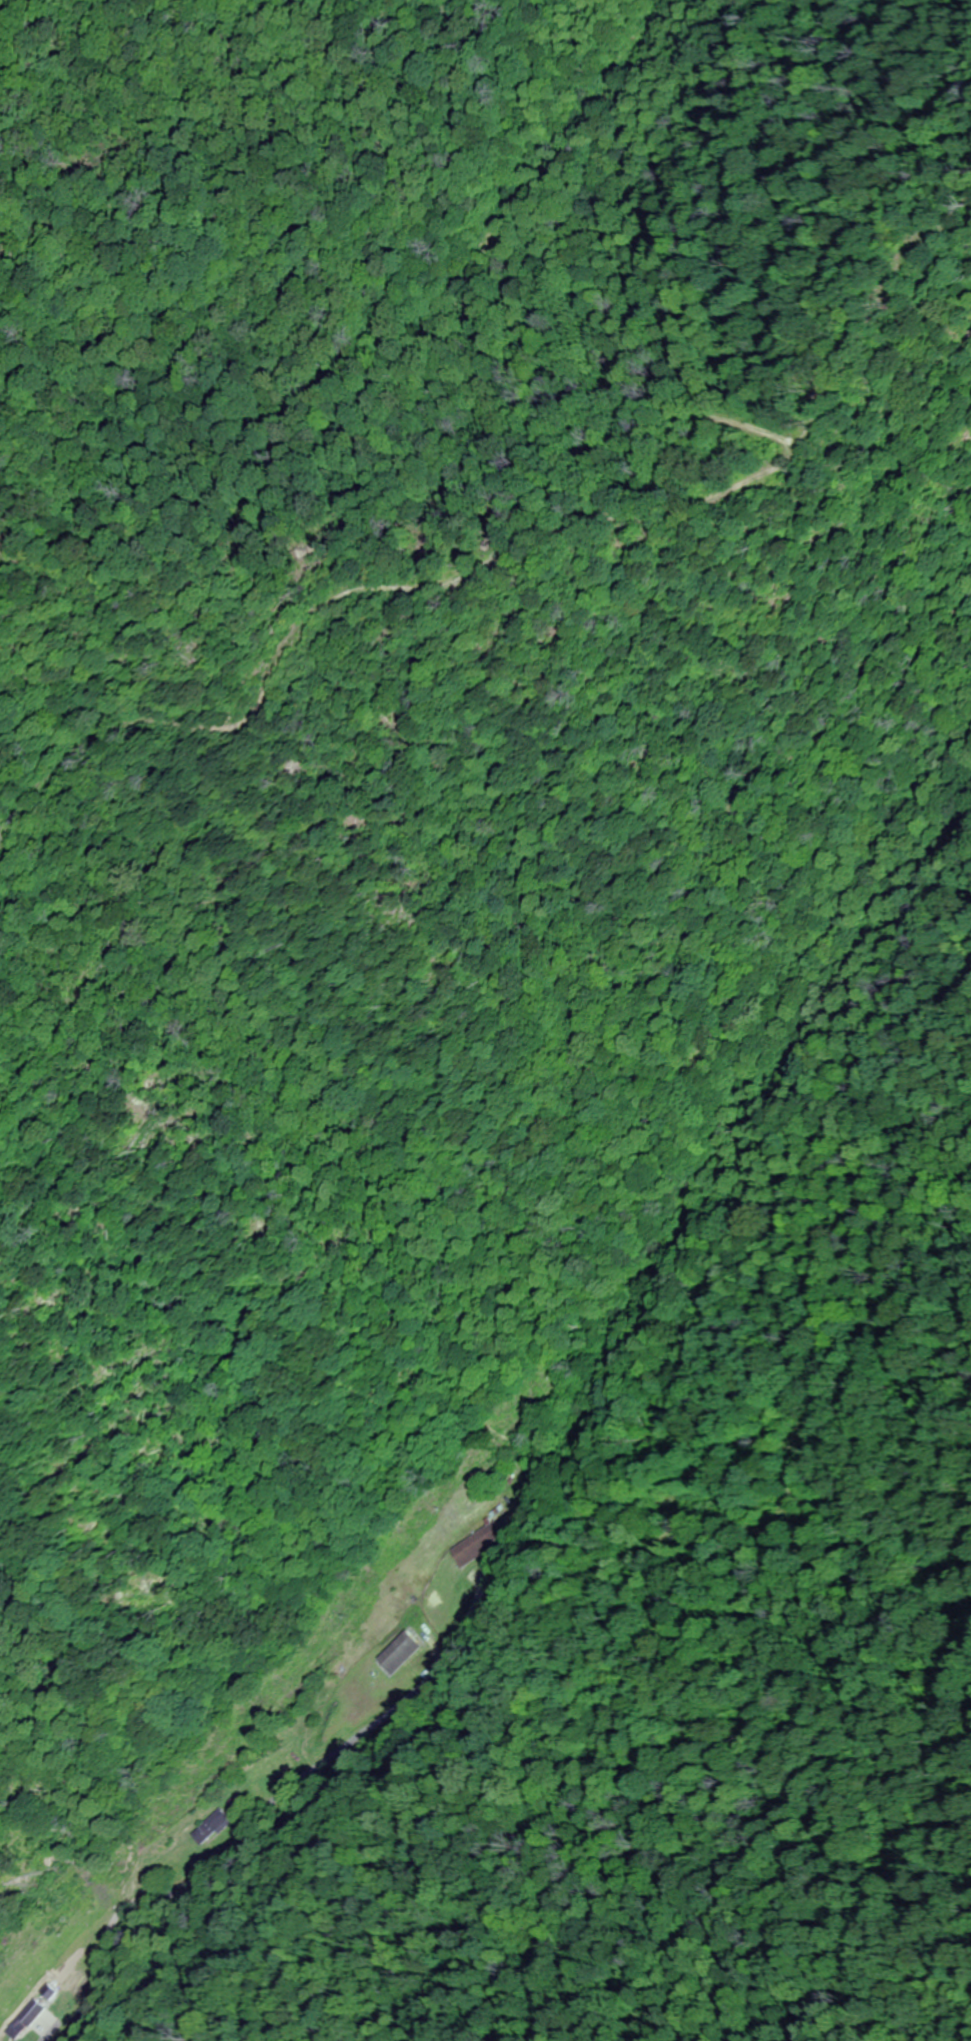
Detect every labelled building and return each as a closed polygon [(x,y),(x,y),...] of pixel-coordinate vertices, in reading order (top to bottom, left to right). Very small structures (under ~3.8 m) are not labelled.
[(449,1550),(461,1567),(499,1540),(487,1522),(449,1550)] [(408,1628),(380,1656),(397,1673),(426,1645),(408,1628)] [(230,1821),(215,1807),(189,1833),(203,1848),(230,1821)] [(0,2028),(13,2040),(43,2009),(31,1997),(0,2028)]
